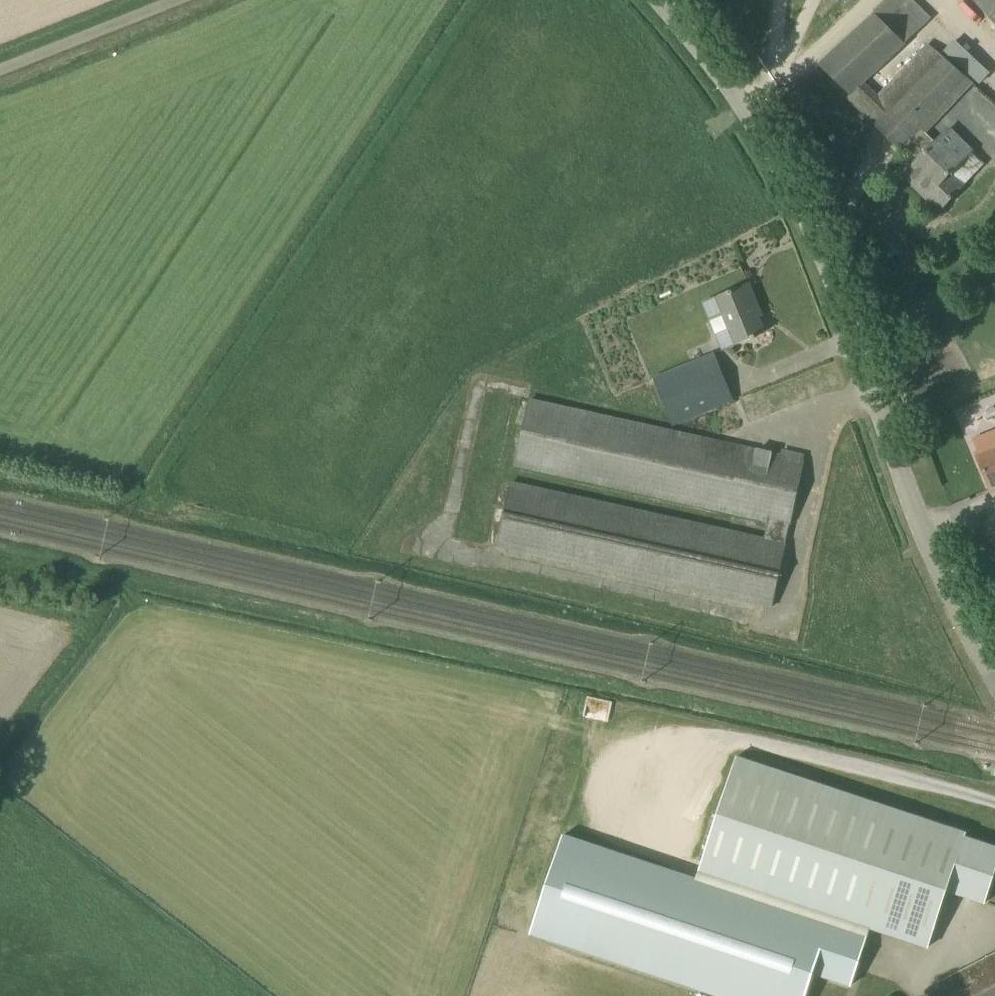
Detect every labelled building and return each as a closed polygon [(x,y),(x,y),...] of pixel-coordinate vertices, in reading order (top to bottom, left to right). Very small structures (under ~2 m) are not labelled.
[(865,82),(931,18),(913,0),(888,0),(820,64),(851,94),(847,97),(902,150),(906,146),(920,160),(905,176),(940,210),(964,184),(984,164),(969,149),(970,148),(947,126),(935,139),(918,125),(925,118),(930,122),(971,81),(930,41),(879,95),(865,82)] [(994,21),(994,0),(976,0),(994,21)] [(736,345),(764,333),(755,310),(759,308),(749,284),(702,303),(722,350),(736,344),(736,345)] [(716,353),(708,356),(704,347),(693,352),(697,361),(654,378),(672,424),(735,399),(716,353)] [(496,546),(773,606),(787,544),(785,543),(790,524),(791,524),(805,462),(804,462),(805,455),(786,450),(784,454),(530,398),(516,460),(771,517),(767,536),(512,480),(496,546)] [(976,439),(982,454),(978,455),(992,488),(994,487),(994,432),(976,439)] [(736,757),(699,872),(927,948),(946,891),(984,904),(994,872),(994,846),(964,836),(965,832),(736,757)] [(531,935),(715,995),(805,995),(813,974),(851,987),(867,937),(696,880),(563,836),(531,935)] [(930,986),(936,995),(994,995),(994,953),(930,986)]
